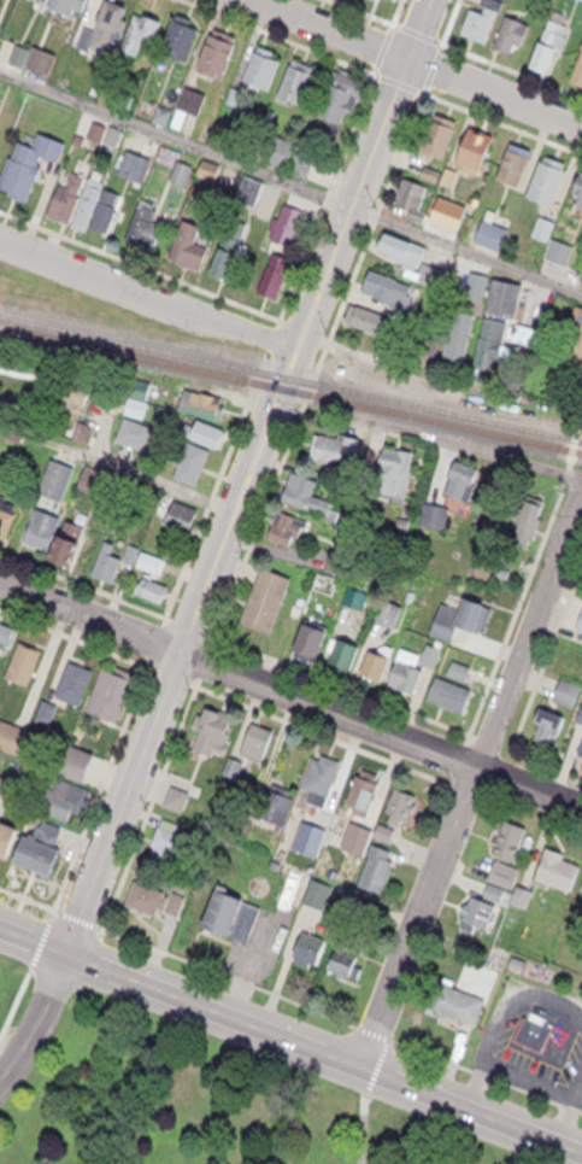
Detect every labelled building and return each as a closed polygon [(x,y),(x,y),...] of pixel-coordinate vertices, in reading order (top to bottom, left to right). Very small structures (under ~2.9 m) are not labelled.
[(74,0),(48,0),(45,7),(69,18),(74,0)] [(93,22),(101,0),(126,0),(110,55),(74,40),(82,19),(93,22)] [(454,27),(467,0),(481,0),(494,5),(484,36),(454,27)] [(136,49),(160,12),(134,5),(117,47),(136,49)] [(182,58),(196,17),(172,6),(157,49),(182,58)] [(507,7),(488,47),(518,43),(530,19),(507,7)] [(549,10),(527,60),(548,71),(571,19),(549,10)] [(221,74),(237,29),(210,21),(193,63),(221,74)] [(566,77),(581,82),(581,33),(566,77)] [(240,72),(254,37),(278,47),(264,84),(240,72)] [(52,76),(59,56),(35,47),(28,68),(52,76)] [(276,90),(292,53),(319,63),(299,101),(276,90)] [(316,109),(331,65),(363,74),(341,119),(316,109)] [(433,105),(412,147),(439,156),(458,115),(433,105)] [(466,121),(451,159),(480,172),(498,131),(466,121)] [(25,197),(0,184),(0,174),(17,134),(30,138),(36,125),(65,136),(58,159),(41,156),(25,197)] [(307,178),(318,153),(277,134),(265,159),(307,178)] [(508,138),(495,174),(521,186),(534,144),(508,138)] [(542,150),(525,187),(551,198),(564,156),(542,150)] [(576,160),(581,162),(581,204),(563,197),(576,160)] [(45,210),(55,180),(65,181),(72,164),(83,169),(66,218),(45,210)] [(71,220),(88,170),(101,174),(83,226),(71,220)] [(257,207),(268,185),(248,175),(237,197),(257,207)] [(89,218),(106,176),(127,185),(108,229),(89,218)] [(425,210),(432,186),(403,177),(396,201),(425,210)] [(125,234),(139,191),(170,204),(154,247),(125,234)] [(307,212),(287,204),(271,239),(291,247),(307,212)] [(167,247),(186,205),(218,217),(200,264),(167,247)] [(208,265),(228,217),(242,223),(223,273),(208,265)] [(532,236),(550,243),(557,224),(539,217),(532,236)] [(512,230),(484,222),(478,244),(506,251),(512,230)] [(416,262),(424,242),(381,224),(371,245),(416,262)] [(430,253),(380,239),(377,250),(410,261),(405,277),(445,289),(450,271),(426,265),(430,253)] [(570,267),(577,248),(553,239),(546,258),(570,267)] [(257,286),(272,244),(293,252),(278,294),(257,286)] [(238,251),(219,247),(214,274),(233,278),(238,251)] [(368,261),(358,286),(407,305),(415,283),(368,261)] [(485,302),(490,277),(472,274),(467,299),(485,302)] [(521,318),(528,287),(496,280),(488,311),(521,318)] [(349,297),(342,318),(383,333),(393,310),(349,297)] [(552,367),(581,372),(581,302),(572,299),(552,367)] [(472,308),(448,303),(435,359),(462,365),(472,308)] [(493,378),(504,320),(481,317),(466,370),(493,378)] [(92,395),(80,388),(85,378),(72,371),(51,409),(76,423),(92,395)] [(172,382),(167,405),(219,413),(225,391),(172,382)] [(145,418),(150,404),(132,398),(126,412),(145,418)] [(180,431),(184,415),(194,417),(194,413),(224,423),(217,444),(180,431)] [(145,452),(154,429),(127,418),(118,441),(145,452)] [(75,438),(89,444),(94,430),(81,425),(75,438)] [(313,425),(308,457),(359,462),(363,427),(313,425)] [(381,437),(372,495),(402,501),(413,444),(381,437)] [(174,472),(187,439),(207,445),(198,479),(174,472)] [(454,449),(443,489),(465,497),(480,462),(454,449)] [(79,468),(55,457),(40,491),(64,502),(79,468)] [(290,463),(278,495),(325,514),(331,497),(314,490),(322,475),(290,463)] [(109,500),(118,478),(89,466),(80,489),(109,500)] [(543,496),(523,489),(507,536),(525,546),(543,496)] [(7,526),(0,523),(0,495),(16,502),(7,526)] [(169,495),(160,520),(183,528),(192,503),(169,495)] [(19,538),(35,499),(55,507),(40,546),(19,538)] [(274,501),(265,531),(294,544),(307,515),(274,501)] [(51,550),(64,513),(83,520),(70,556),(51,550)] [(64,557),(80,563),(88,542),(72,536),(64,557)] [(93,569),(104,536),(112,538),(108,550),(120,554),(114,577),(93,569)] [(137,567),(143,545),(169,552),(163,574),(137,567)] [(290,569),(265,627),(239,615),(259,560),(290,569)] [(133,587),(139,573),(164,583),(159,597),(133,587)] [(340,594),(340,576),(318,576),(318,594),(340,594)] [(167,606),(172,596),(154,586),(149,595),(167,606)] [(464,589),(449,626),(482,634),(490,601),(464,589)] [(405,605),(387,599),(379,621),(398,628),(405,605)] [(287,645),(300,615),(328,626),(319,657),(287,645)] [(7,641),(0,640),(0,617),(14,621),(7,641)] [(325,657),(337,627),(358,636),(347,666),(325,657)] [(24,679),(41,644),(19,634),(4,669),(24,679)] [(369,642),(358,672),(380,679),(390,654),(369,642)] [(54,688),(69,651),(92,660),(77,697),(54,688)] [(81,703),(104,654),(139,671),(116,720),(81,703)] [(398,654),(388,680),(411,691),(421,665),(398,654)] [(475,668),(453,660),(448,675),(469,683),(475,668)] [(434,668),(424,691),(462,708),(472,683),(434,668)] [(559,669),(581,678),(581,684),(572,704),(551,696),(559,669)] [(187,741),(204,700),(240,714),(223,755),(187,741)] [(545,747),(558,709),(539,702),(527,739),(545,747)] [(277,727),(251,716),(235,756),(260,767),(277,727)] [(339,758),(313,748),(295,788),(321,799),(339,758)] [(171,796),(187,759),(224,776),(208,812),(171,796)] [(365,809),(381,768),(357,760),(341,801),(365,809)] [(40,809),(55,773),(84,786),(69,821),(40,809)] [(14,780),(0,776),(0,795),(9,797),(14,780)] [(383,815),(398,780),(429,794),(416,829),(383,815)] [(193,792),(173,784),(164,805),(184,813),(193,792)] [(505,811),(487,854),(512,865),(530,821),(505,811)] [(7,854),(0,851),(0,812),(20,819),(7,854)] [(145,856),(159,814),(189,824),(174,866),(145,856)] [(12,856),(22,826),(47,815),(64,821),(48,867),(12,856)] [(354,881),(370,837),(396,847),(381,890),(354,881)] [(530,875),(542,840),(580,853),(568,887),(530,875)] [(124,899),(134,872),(171,888),(161,913),(124,899)] [(217,882),(200,919),(246,941),(263,903),(217,882)] [(454,916),(465,887),(494,897),(483,926),(454,916)] [(288,953),(301,922),(324,932),(311,964),(288,953)] [(327,965),(341,936),(371,950),(355,981),(327,965)] [(472,1023),(484,992),(434,971),(421,1002),(472,1023)] [(511,1035),(527,1004),(553,1017),(539,1048),(511,1035)]
